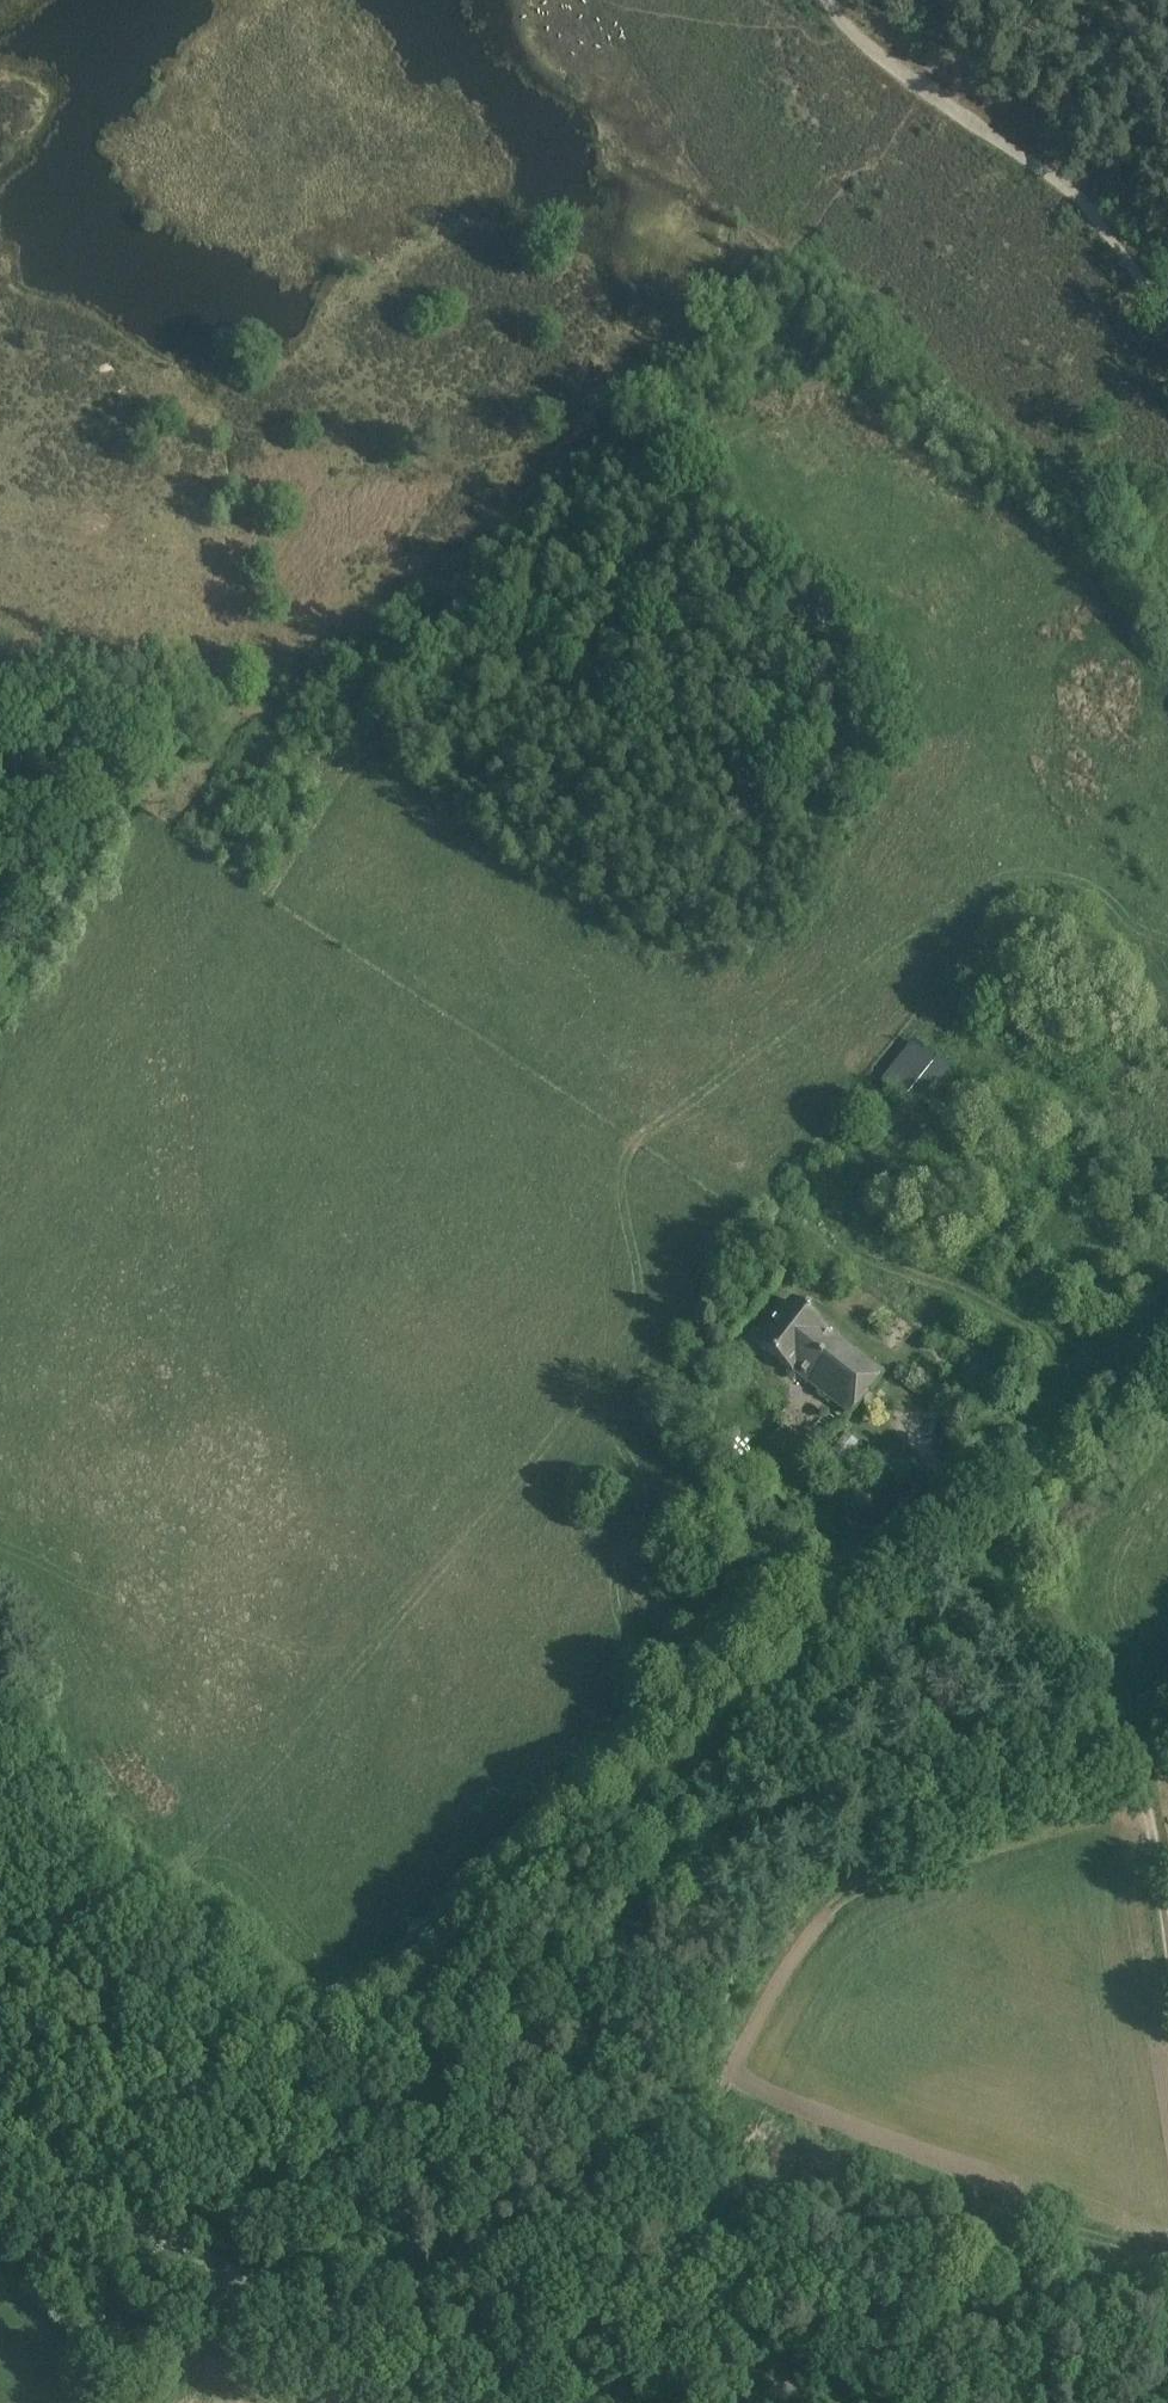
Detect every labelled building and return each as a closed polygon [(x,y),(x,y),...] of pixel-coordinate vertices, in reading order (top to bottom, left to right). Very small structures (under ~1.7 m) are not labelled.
[(913,1110),(948,1067),(914,1040),(880,1083),(913,1110)] [(758,1342),(830,1398),(849,1413),(882,1371),(826,1327),(827,1325),(793,1298),(758,1342)] [(85,2361),(88,2370),(97,2367),(95,2358),(85,2361)]
